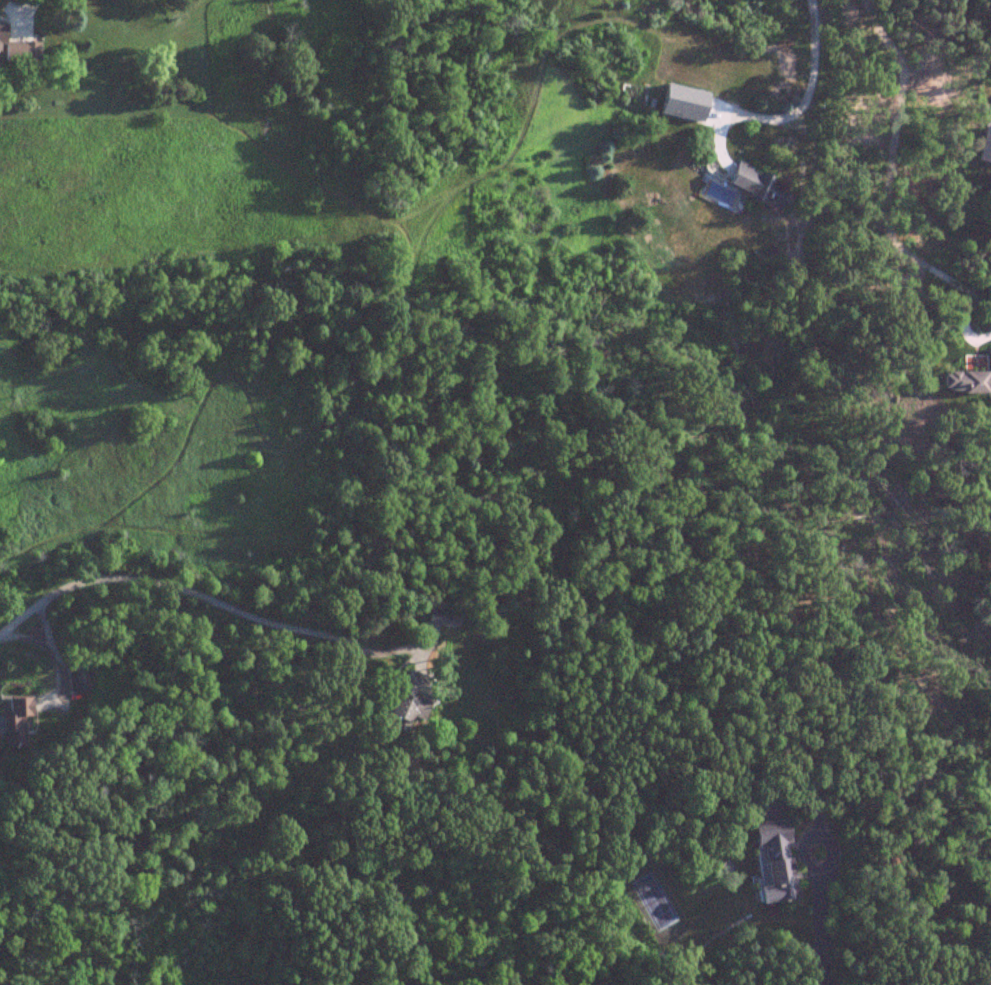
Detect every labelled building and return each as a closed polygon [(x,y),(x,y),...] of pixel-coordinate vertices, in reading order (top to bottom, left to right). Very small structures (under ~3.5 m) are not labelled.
[(3,42),(3,22),(0,22),(0,50),(0,65),(39,65),(39,42),(3,42)] [(982,127),(976,161),(990,164),(990,129),(982,127)] [(781,211),(791,187),(735,164),(724,187),(781,211)] [(990,392),(990,348),(987,348),(987,372),(940,371),(940,391),(990,392)] [(451,610),(431,605),(426,622),(446,628),(451,610)] [(69,693),(93,690),(90,664),(67,666),(69,693)] [(424,676),(404,668),(385,716),(393,719),(389,729),(402,734),(409,717),(420,721),(427,703),(415,699),(424,676)] [(0,745),(27,745),(26,698),(2,698),(3,715),(0,715),(0,740),(0,745)] [(793,899),(784,820),(752,823),(759,886),(752,887),(753,903),(793,899)]
